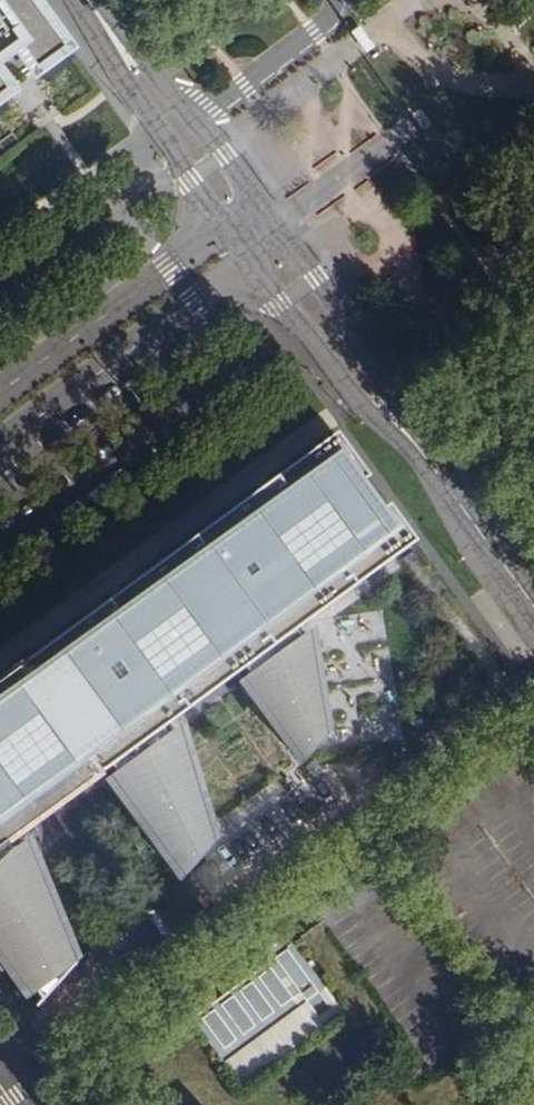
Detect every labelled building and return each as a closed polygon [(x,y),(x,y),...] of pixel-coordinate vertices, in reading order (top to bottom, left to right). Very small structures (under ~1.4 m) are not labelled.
[(23,78),(63,50),(27,0),(0,0),(0,96),(23,78)] [(325,444),(266,486),(270,492),(260,498),(257,495),(119,592),(124,600),(115,605),(112,600),(0,680),(0,975),(3,973),(24,1003),(32,996),(37,1003),(30,1010),(32,1014),(73,967),(23,847),(8,854),(3,848),(109,770),(114,777),(106,783),(169,869),(177,864),(181,870),(175,877),(177,880),(211,841),(179,738),(166,740),(160,733),(242,672),(248,681),(240,686),(289,754),(297,747),(302,754),(295,762),(297,764),(324,733),(310,641),(298,641),(294,635),(405,554),(378,518),(370,523),(351,496),(358,490),(325,444)] [(302,754),(297,747),(289,754),(295,762),(302,754)] [(181,870),(177,864),(169,869),(175,877),(181,870)] [(351,1014),(297,948),(187,1025),(238,1099),(351,1014)] [(37,1003),(32,996),(24,1003),(30,1010),(37,1003)]
